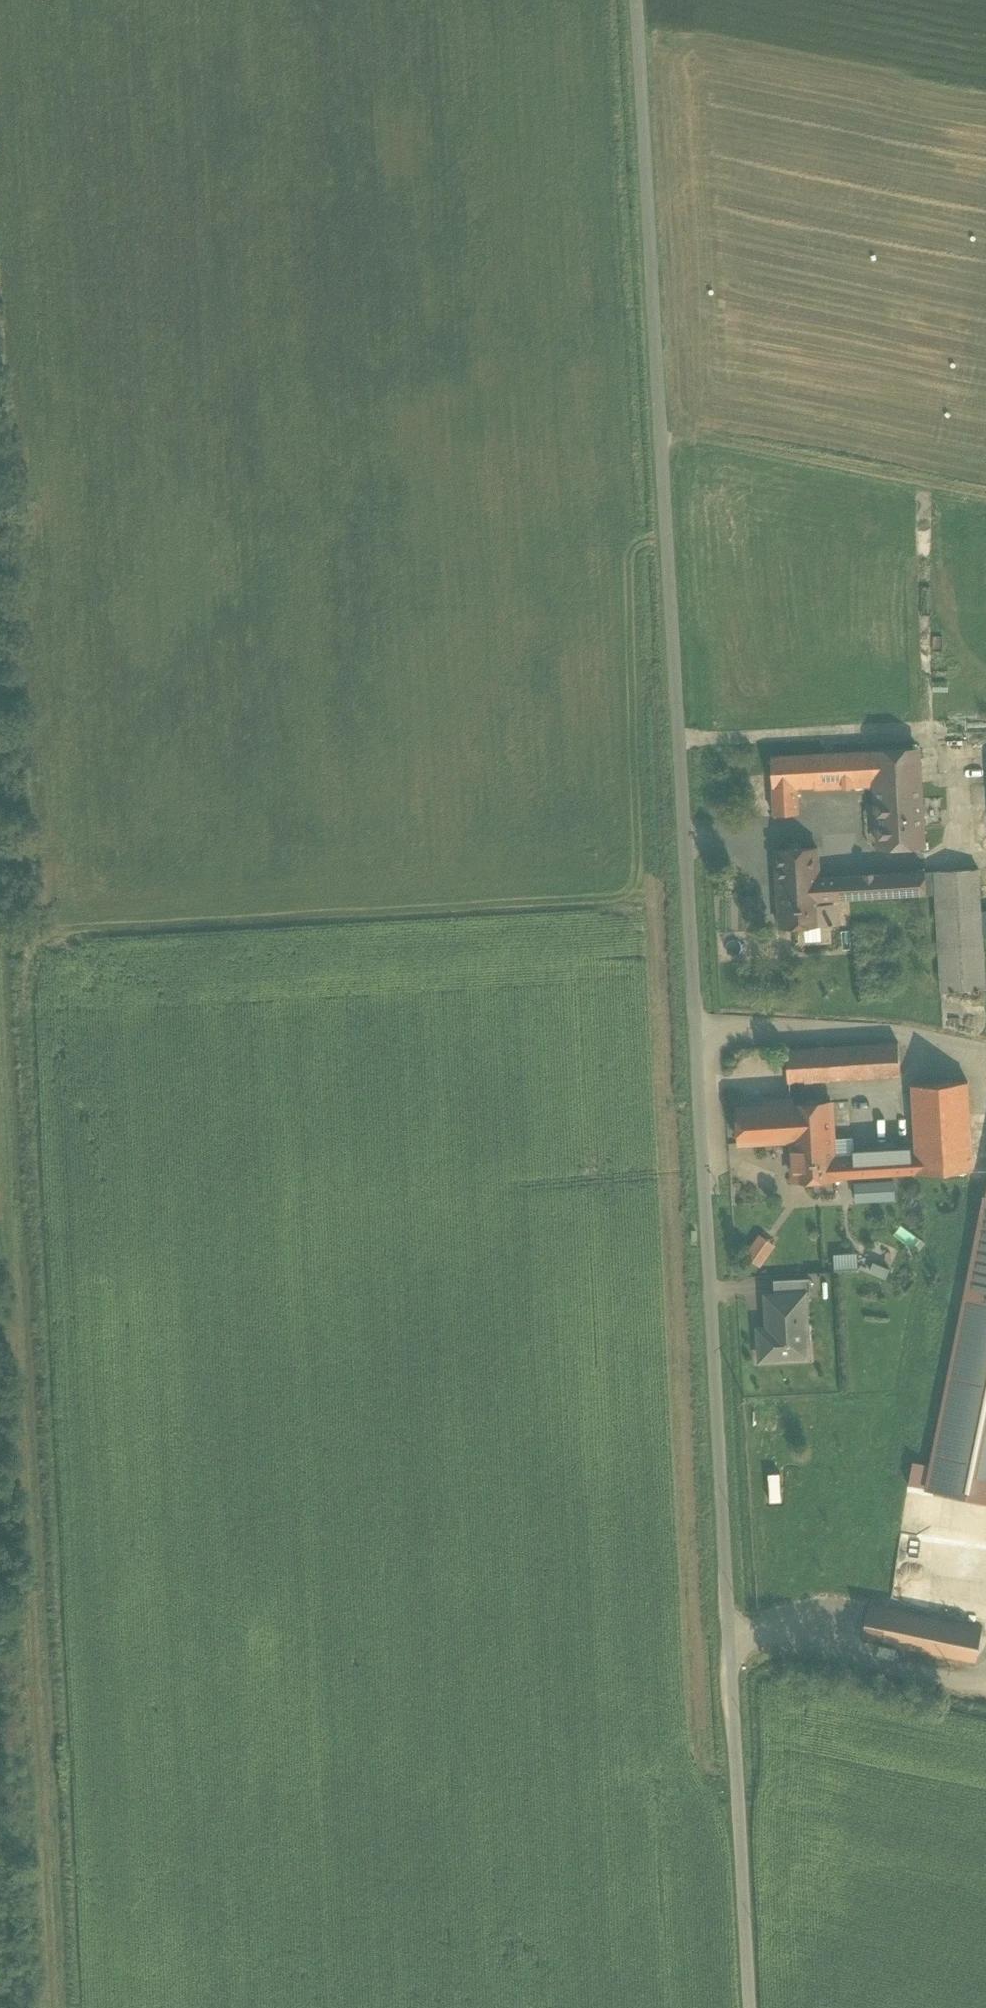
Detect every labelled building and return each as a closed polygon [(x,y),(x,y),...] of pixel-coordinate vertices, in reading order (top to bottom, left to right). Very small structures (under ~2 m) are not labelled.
[(917,749),(874,752),(876,786),(879,848),(923,846),(917,749)] [(874,752),(795,756),(796,787),(815,786),(815,789),(876,786),(874,752)] [(795,756),(771,758),(772,788),(796,787),(795,756)] [(796,787),(772,788),(774,816),(798,815),(796,787)] [(816,848),(776,850),(778,890),(819,887),(818,877),(816,848)] [(925,870),(926,891),(936,891),(943,989),(953,988),(953,991),(956,991),(956,988),(977,987),(977,989),(980,989),(980,987),(985,986),(985,984),(983,932),(982,913),(979,867),(925,870)] [(925,870),(818,877),(819,887),(820,898),(926,891),(925,870)] [(819,887),(778,890),(778,891),(780,925),(821,922),(820,904),(820,898),(819,887)] [(835,903),(820,904),(821,922),(830,921),(830,924),(833,924),(833,921),(836,921),(835,903)] [(897,1043),(789,1049),(791,1081),(899,1075),(897,1043)] [(973,1169),(970,1116),(968,1082),(912,1085),(915,1148),(916,1155),(917,1173),(973,1169)] [(831,1102),(737,1108),(739,1143),(792,1140),(792,1139),(833,1136),(831,1102)] [(973,1169),(985,1169),(985,1168),(985,1114),(970,1116),(973,1169)] [(835,1159),(833,1138),(833,1136),(792,1139),(792,1140),(794,1181),(835,1179),(835,1178),(834,1159),(835,1159)] [(833,1138),(835,1159),(853,1158),(852,1152),(851,1138),(833,1138)] [(853,1158),(916,1155),(915,1148),(852,1152),(853,1158)] [(916,1155),(853,1158),(835,1159),(834,1159),(835,1178),(917,1173),(916,1155)] [(867,1193),(868,1213),(906,1211),(905,1191),(867,1193)] [(927,1488),(985,1500),(985,1195),(927,1488)] [(762,1229),(746,1251),(762,1262),(778,1240),(762,1229)] [(809,1278),(773,1280),(774,1295),(804,1293),(804,1295),(810,1294),(809,1278)] [(774,1295),(766,1295),(768,1329),(768,1339),(759,1340),(760,1360),(775,1360),(775,1361),(786,1361),(786,1359),(807,1358),(807,1341),(801,1341),(800,1317),(805,1317),(804,1295),(804,1293),(774,1295)] [(758,1330),(759,1340),(768,1339),(768,1329),(758,1330)] [(983,1626),(869,1602),(861,1641),(976,1664),(983,1626)]
